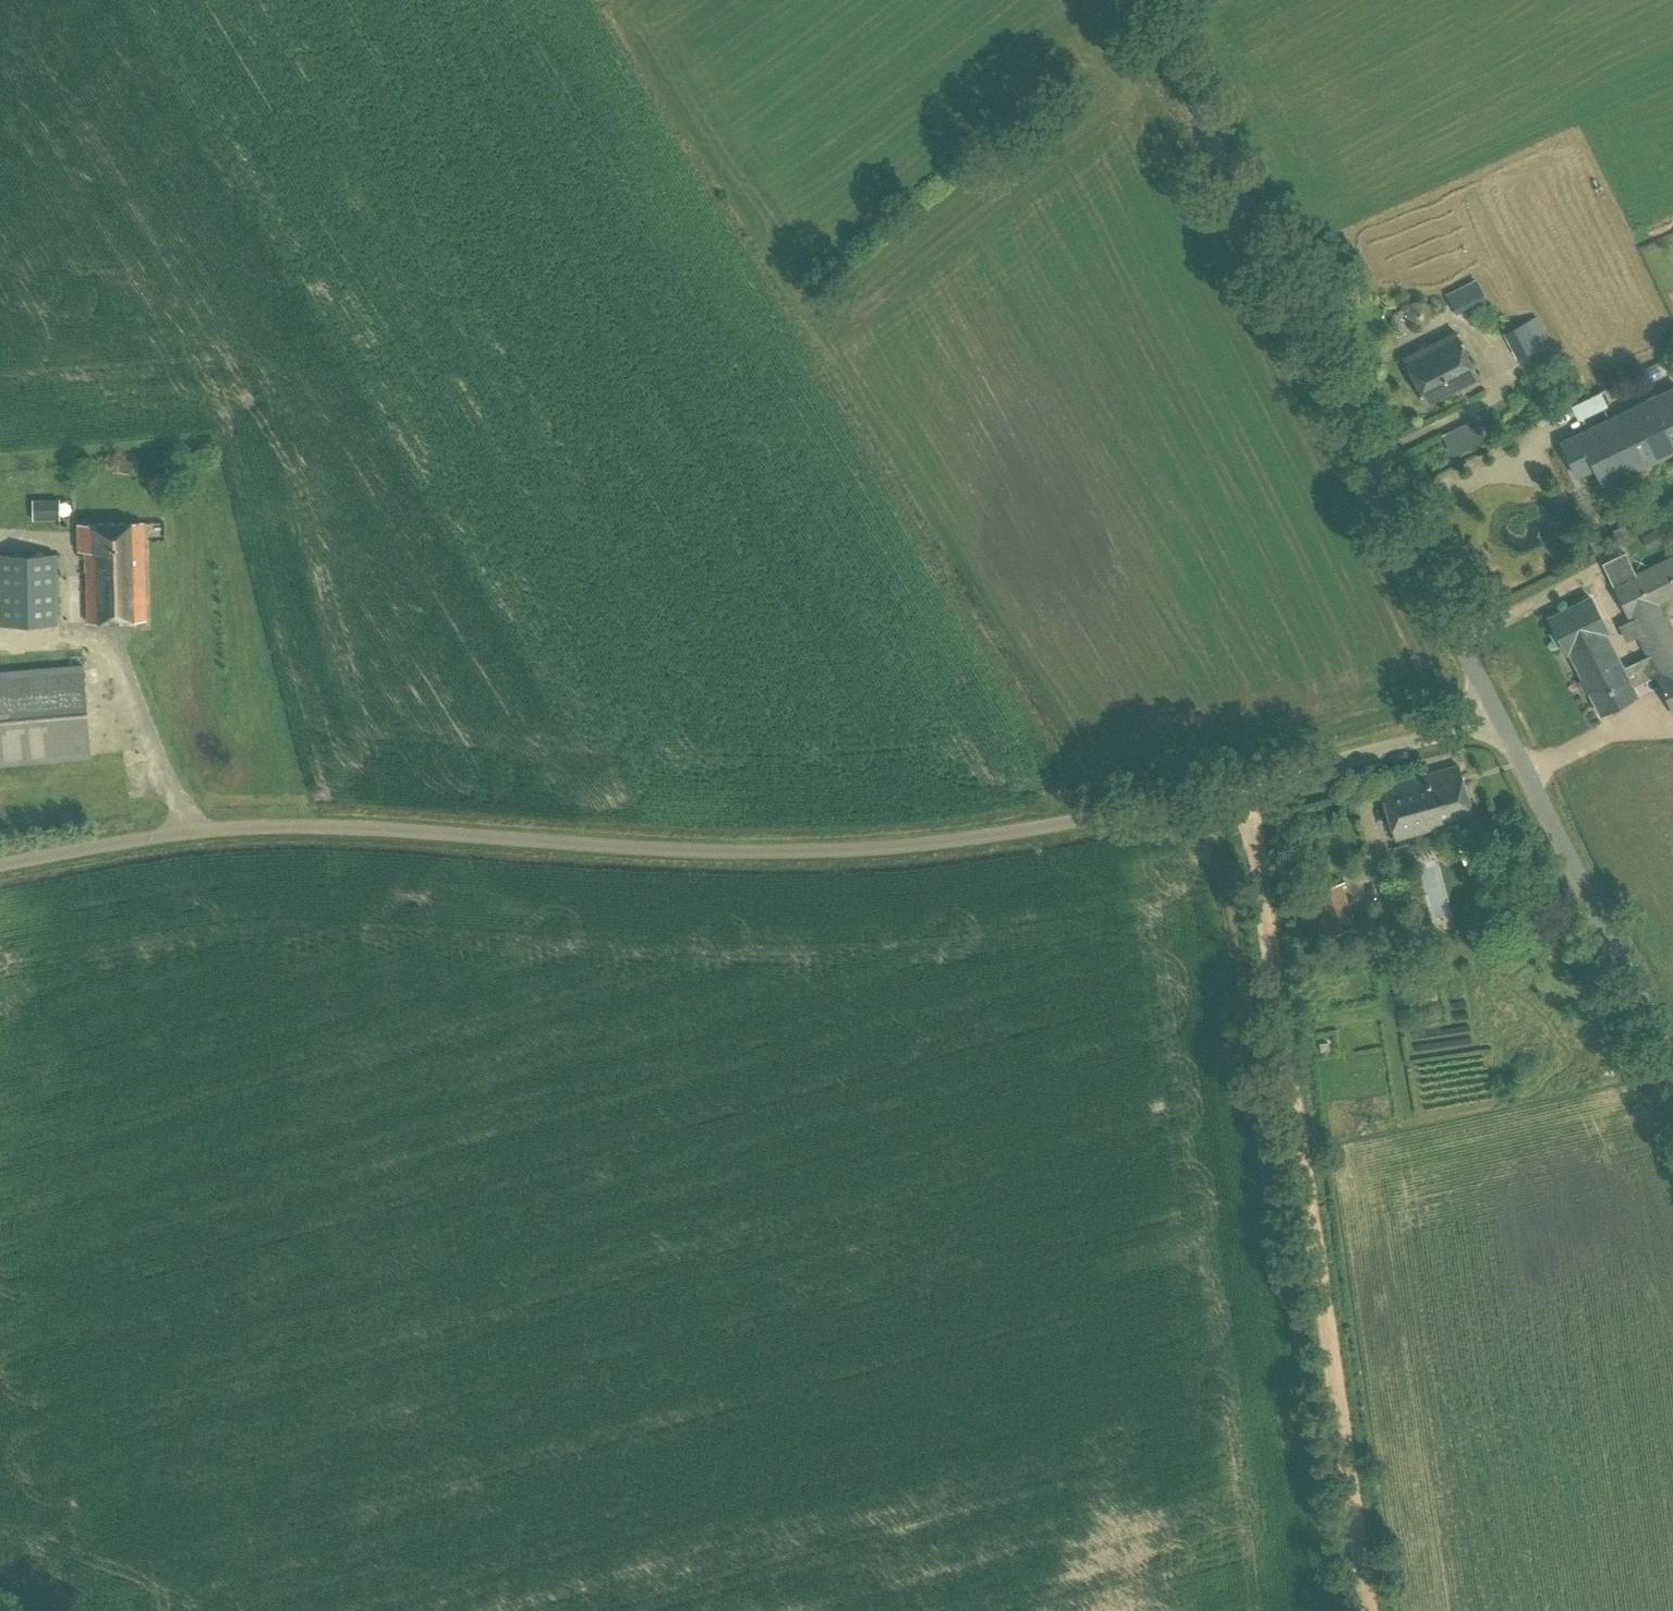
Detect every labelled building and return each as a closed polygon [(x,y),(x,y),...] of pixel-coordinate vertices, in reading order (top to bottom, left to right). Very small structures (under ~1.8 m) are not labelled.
[(1457,314),(1485,299),(1475,279),(1446,294),(1457,314)] [(1516,359),(1549,341),(1537,316),(1503,333),(1516,359)] [(1427,403),(1478,377),(1455,332),(1404,358),(1427,403)] [(1572,399),(1581,418),(1614,402),(1605,383),(1572,399)] [(1672,450),(1672,440),(1669,431),(1672,429),(1672,389),(1562,443),(1577,475),(1594,466),(1603,484),(1672,450)] [(1451,454),(1484,438),(1474,418),(1442,434),(1451,454)] [(39,500),(40,519),(63,518),(62,499),(39,500)] [(86,550),(86,572),(87,621),(146,619),(143,522),(78,523),(79,550),(86,550)] [(1619,542),(1631,535),(1625,524),(1613,530),(1619,542)] [(1595,553),(1607,547),(1602,535),(1589,541),(1595,553)] [(1576,665),(1601,713),(1636,695),(1631,686),(1656,674),(1672,711),(1672,642),(1662,619),(1672,614),(1672,556),(1636,574),(1625,551),(1602,562),(1629,617),(1634,615),(1653,654),(1622,669),(1611,647),(1576,665)] [(57,622),(55,555),(0,556),(0,594),(1,624),(57,622)] [(1576,665),(1611,647),(1604,633),(1607,632),(1590,597),(1549,618),(1566,651),(1569,650),(1576,665)] [(90,757),(82,665),(0,672),(0,764),(90,757)] [(1395,839),(1473,817),(1457,765),(1380,787),(1395,839)] [(1415,904),(1415,868),(1392,867),(1392,903),(1415,904)] [(1352,913),(1344,886),(1346,885),(1345,880),(1312,891),(1325,936),(1358,925),(1354,912),(1352,913)]
